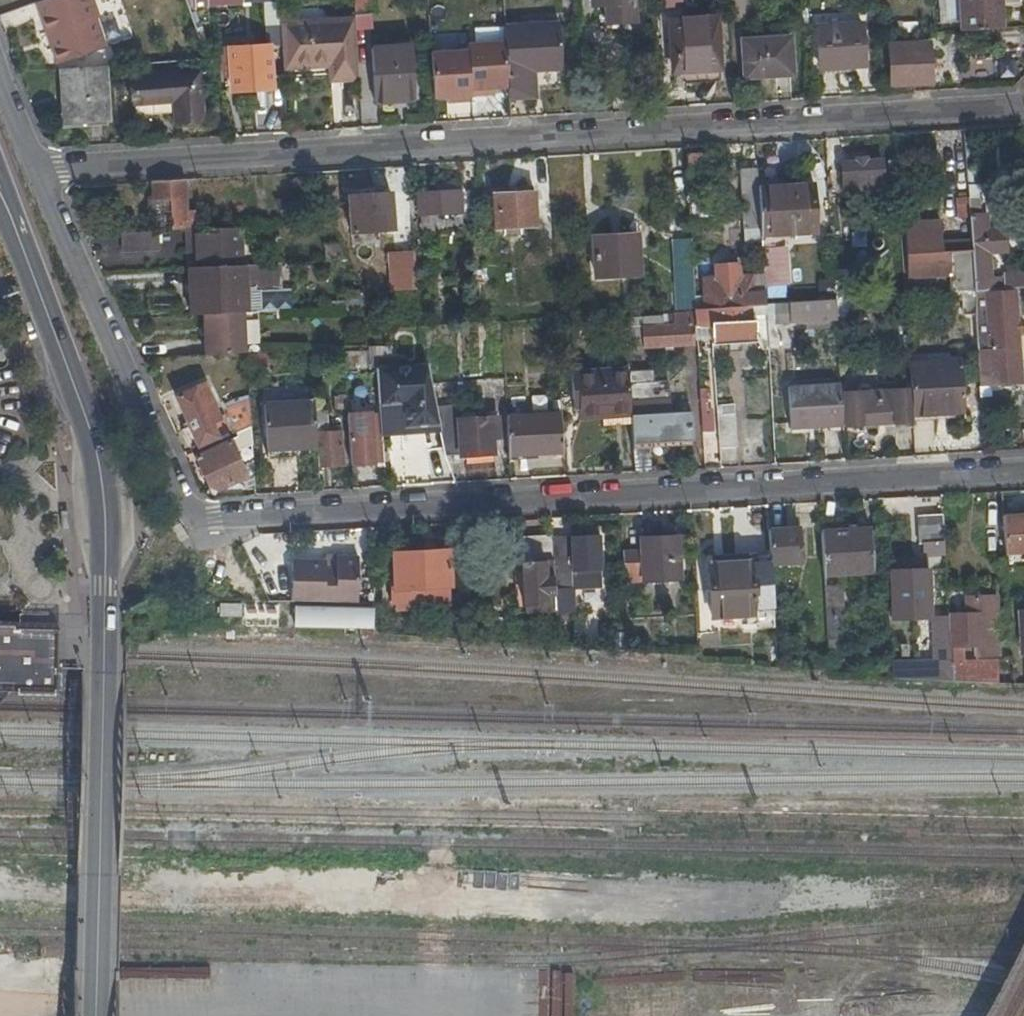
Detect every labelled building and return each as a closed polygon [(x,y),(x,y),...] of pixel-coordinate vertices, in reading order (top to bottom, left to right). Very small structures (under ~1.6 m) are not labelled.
[(58,57),(102,40),(91,12),(95,10),(91,0),(36,0),(58,57)] [(353,11),(372,10),(372,0),(353,0),(353,11)] [(576,17),(605,15),(605,18),(635,17),(634,0),(575,0),(576,17)] [(957,26),(998,23),(996,0),(956,0),(957,26)] [(555,12),(502,17),(503,37),(506,82),(506,92),(531,91),(529,63),(558,61),(555,12)] [(278,18),(280,47),(303,45),(304,61),(324,60),(339,58),(340,73),(356,73),(353,14),(278,18)] [(664,18),(666,67),(712,65),(711,16),(664,18)] [(814,23),(816,65),(861,62),(858,20),(814,23)] [(737,36),(740,74),(789,70),(786,33),(786,32),(737,36)] [(506,82),(503,37),(466,39),(466,46),(469,90),(485,89),(484,84),(492,83),(506,82)] [(928,37),(886,40),(888,82),(930,79),(928,37)] [(267,40),(227,42),(229,86),(269,84),(267,40)] [(409,41),(369,43),(372,96),(412,93),(409,41)] [(280,47),(280,63),(304,61),(303,45),(280,47)] [(469,90),(466,46),(428,47),(430,89),(431,92),(445,92),(452,91),(453,96),(469,95),(469,90)] [(339,58),(324,60),(325,75),(340,73),(339,58)] [(98,59),(59,62),(62,106),(84,105),(85,117),(104,116),(98,59)] [(132,68),(132,97),(173,97),(173,116),(201,116),(201,68),(132,68)] [(62,106),(62,117),(85,117),(84,105),(62,106)] [(835,156),(836,176),(850,176),(850,186),(877,185),(877,154),(863,155),(862,150),(848,151),(848,156),(835,156)] [(754,184),(753,162),(737,163),(740,224),(756,223),(754,184)] [(809,180),(754,184),(756,223),(757,230),(757,231),(811,228),(809,180)] [(188,181),(149,183),(149,193),(150,211),(150,225),(196,223),(196,212),(189,212),(188,181)] [(385,186),(341,188),(343,229),(343,230),(387,228),(385,186)] [(525,187),(485,189),(487,225),(496,225),(496,231),(510,230),(509,225),(527,224),(525,187)] [(412,190),(412,213),(438,213),(439,219),(456,219),(455,189),(412,190)] [(962,193),(965,239),(968,288),(1023,284),(1023,272),(985,274),(983,248),(1001,247),(999,224),(981,225),(980,208),(973,209),(972,192),(962,193)] [(149,193),(141,194),(142,211),(150,211),(149,193)] [(900,219),(903,273),(943,270),(945,289),(956,288),(968,288),(965,239),(938,240),(937,217),(900,219)] [(237,224),(193,225),(194,262),(238,261),(237,224)] [(193,225),(183,226),(184,263),(194,262),(193,225)] [(118,228),(118,246),(153,246),(153,228),(118,228)] [(630,229),(589,232),(592,274),(633,271),(630,229)] [(688,269),(686,236),(670,237),(673,284),(673,302),(686,301),(684,270),(688,269)] [(408,248),(408,263),(432,262),(431,245),(408,247),(408,248)] [(408,248),(381,249),(383,287),(409,286),(408,263),(408,248)] [(700,273),(702,304),(761,301),(760,283),(750,283),(749,271),(736,271),(735,259),(711,260),(712,272),(700,273)] [(194,262),(184,263),(186,306),(199,305),(199,310),(242,309),(241,285),(277,284),(276,260),(238,261),(194,262)] [(840,267),(829,268),(831,296),(859,295),(851,288),(855,284),(840,267)] [(968,288),(956,288),(957,308),(969,308),(968,290),(968,288)] [(1012,288),(968,290),(969,308),(973,380),(1017,377),(1012,288)] [(761,301),(763,335),(772,336),(773,321),(830,318),(829,297),(761,301)] [(691,305),(692,323),(708,322),(709,338),(763,335),(761,301),(702,304),(691,305)] [(619,310),(621,346),(689,343),(686,305),(619,310)] [(242,309),(199,310),(200,350),(238,349),(243,349),(242,309)] [(302,346),(303,357),(336,357),(336,345),(302,346)] [(341,349),(342,364),(369,363),(368,345),(358,345),(358,348),(341,349)] [(956,355),(905,358),(906,387),(908,408),(959,405),(956,355)] [(421,362),(369,365),(372,405),(373,421),(374,432),(419,429),(418,422),(433,421),(429,403),(421,362)] [(624,379),(623,364),(568,367),(571,414),(595,413),(626,412),(625,397),(624,379)] [(624,379),(625,397),(662,395),(661,378),(624,379)] [(198,379),(170,392),(183,421),(178,423),(186,440),(209,430),(204,418),(214,414),(198,379)] [(728,381),(711,382),(715,444),(732,442),(728,381)] [(783,385),(785,425),(837,422),(835,382),(783,385)] [(838,389),(840,422),(908,418),(908,408),(906,387),(888,388),(888,393),(857,395),(856,387),(838,389)] [(711,430),(709,389),(698,390),(699,430),(711,430)] [(662,395),(625,397),(626,412),(626,419),(629,469),(646,468),(644,433),(688,431),(687,408),(663,409),(662,395)] [(305,399),(255,401),(258,452),(274,451),(274,442),(308,440),(307,424),(306,407),(305,399)] [(433,421),(440,451),(451,450),(452,453),(488,450),(487,445),(496,444),(493,414),(455,417),(453,401),(429,403),(433,421)] [(499,407),(502,451),(555,448),(553,404),(499,407)] [(372,405),(341,406),(343,457),(362,456),(369,456),(367,421),(373,421),(372,405)] [(321,406),(306,407),(307,424),(322,423),(321,406)] [(595,413),(595,420),(626,419),(626,412),(595,413)] [(244,422),(190,447),(201,470),(246,449),(244,422)] [(322,423),(307,424),(308,440),(309,459),(336,457),(334,422),(322,423)] [(785,425),(786,432),(837,429),(837,422),(785,425)] [(204,478),(217,482),(247,470),(246,449),(201,470),(204,478)] [(369,456),(362,456),(363,484),(376,483),(375,455),(369,456)] [(1000,548),(1023,547),(1023,512),(998,513),(1000,548)] [(916,515),(917,534),(939,534),(938,514),(916,515)] [(795,525),(763,527),(765,559),(765,560),(796,558),(795,525)] [(865,525),(816,527),(825,665),(835,664),(835,654),(841,654),(839,613),(836,570),(868,568),(865,525)] [(564,534),(548,536),(549,559),(551,602),(551,603),(570,602),(569,586),(596,584),(593,531),(564,532),(564,534)] [(548,536),(548,532),(516,533),(519,561),(549,559),(548,536)] [(616,549),(618,577),(677,573),(675,532),(636,534),(637,549),(616,549)] [(921,554),(943,553),(942,538),(920,539),(921,554)] [(394,546),(391,584),(448,582),(446,543),(394,546)] [(353,598),(354,550),(318,549),(318,555),(286,554),(285,594),(353,598)] [(749,557),(748,551),(697,554),(699,588),(705,589),(703,560),(749,557)] [(749,557),(703,560),(705,589),(706,612),(751,610),(749,557)] [(910,557),(881,559),(882,572),(887,572),(889,603),(912,602),(910,557)] [(549,559),(519,561),(520,602),(551,602),(549,559)] [(946,629),(947,645),(967,644),(967,654),(994,654),(993,593),(967,593),(968,611),(957,611),(945,611),(946,629)] [(968,611),(967,593),(958,593),(957,611),(968,611)] [(289,607),(289,628),(369,631),(370,610),(289,607)] [(455,607),(431,607),(431,634),(457,636),(455,607)] [(1015,609),(1016,651),(1023,651),(1023,609),(1015,609)] [(5,680),(11,687),(56,687),(56,664),(56,637),(56,625),(35,625),(21,624),(0,624),(0,674),(5,680)] [(947,645),(946,629),(932,630),(934,645),(947,645)] [(949,679),(947,645),(934,645),(934,662),(887,662),(888,678),(949,679)] [(11,687),(5,680),(0,674),(0,686),(11,687)] [(125,966),(125,988),(218,990),(218,968),(125,966)] [(552,1015),(573,1015),(574,978),(553,977),(552,1015)]
